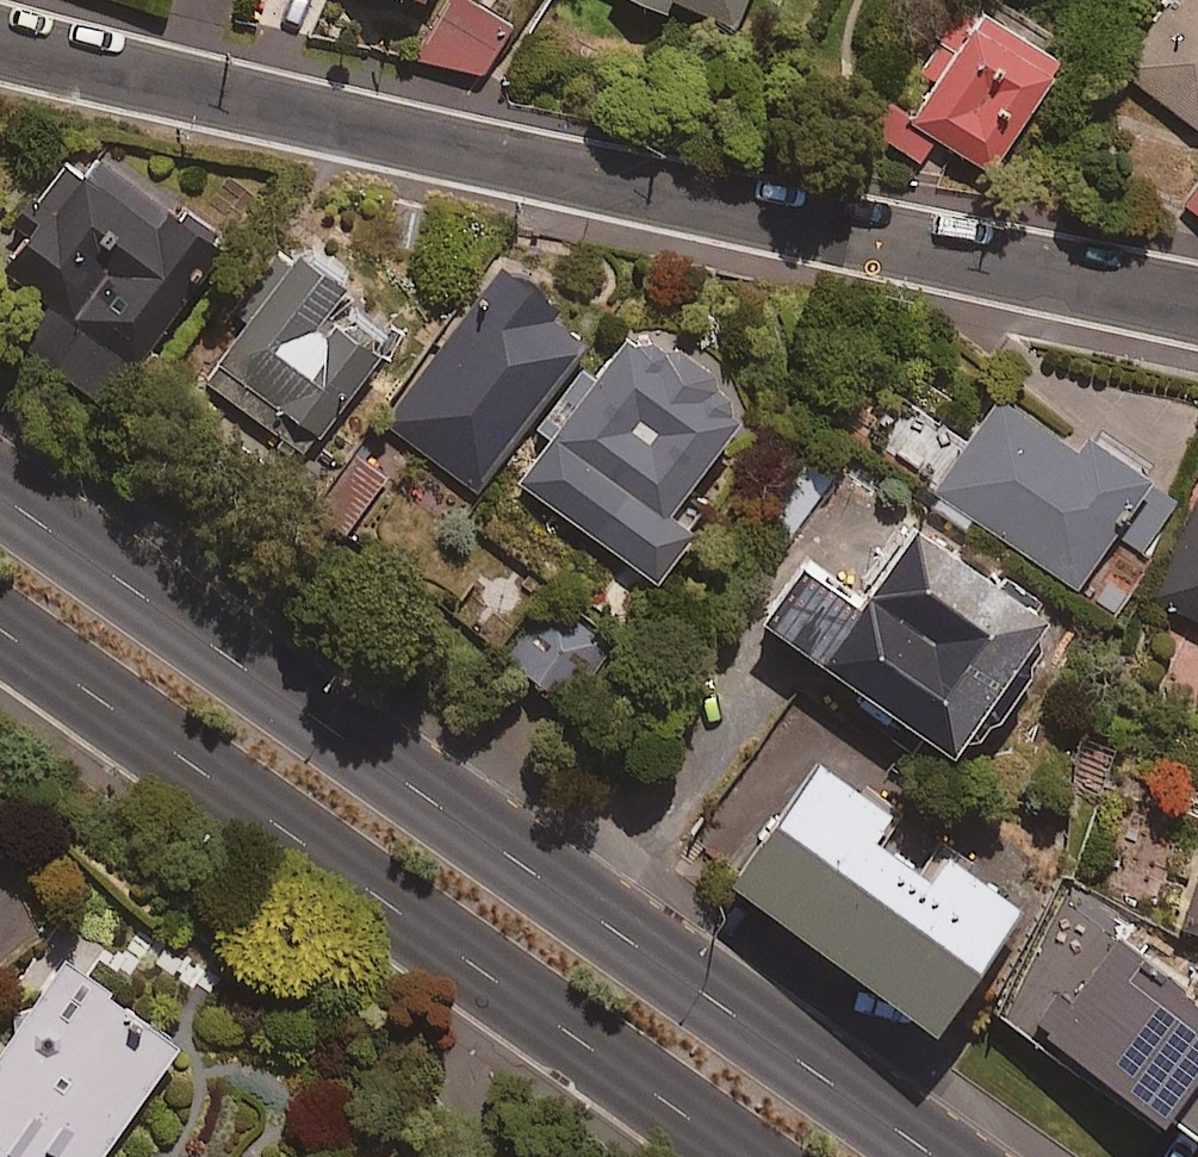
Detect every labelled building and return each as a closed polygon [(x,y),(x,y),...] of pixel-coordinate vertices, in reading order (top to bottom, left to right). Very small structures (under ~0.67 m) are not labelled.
[(419,24),(431,0),(371,0),(419,24)] [(610,14),(667,34),(674,14),(743,38),(756,0),(615,0),(610,14)] [(1117,73),(1197,140),(1197,0),(1178,0),(1117,73)] [(506,25),(443,3),(423,61),(485,84),(506,25)] [(1061,83),(953,8),(868,136),(917,170),(934,146),(990,185),(1061,83)] [(80,182),(65,172),(21,233),(36,243),(5,287),(59,325),(31,363),(108,418),(218,264),(88,171),(80,182)] [(1180,219),(1197,232),(1197,194),(1180,219)] [(341,307),(294,272),(205,389),(306,466),(376,373),(322,332),(341,307)] [(557,316),(503,274),(382,429),(472,500),(583,360),(546,331),(557,316)] [(716,409),(724,398),(668,355),(659,366),(630,344),(595,390),(580,379),(534,439),(549,451),(517,494),(655,598),(694,547),(670,529),(737,440),(726,432),(733,422),(716,409)] [(924,479),(929,482),(921,493),(961,520),(969,508),(1071,576),(1144,466),(1078,422),(1070,434),(989,381),(924,479)] [(832,467),(802,448),(750,528),(781,548),(832,467)] [(384,485),(356,466),(322,514),(350,533),(384,485)] [(751,600),(829,653),(817,671),(875,710),(887,691),(937,725),(943,717),(963,731),(1032,627),(1012,613),(1027,590),(855,475),(804,551),(790,542),(751,600)] [(1154,596),(1197,614),(1197,485),(1154,596)] [(614,641),(560,609),(517,682),(571,714),(614,641)] [(1015,899),(801,743),(713,865),(927,1020),(1015,899)] [(1171,926),(1197,935),(1197,837),(1171,926)] [(1157,973),(1161,966),(1119,936),(1079,994),(1042,968),(1001,1027),(1148,1130),(1160,1114),(1197,1141),(1197,1002),(1157,973)] [(57,952),(0,1041),(0,1156),(87,1156),(172,1026),(57,952)]
